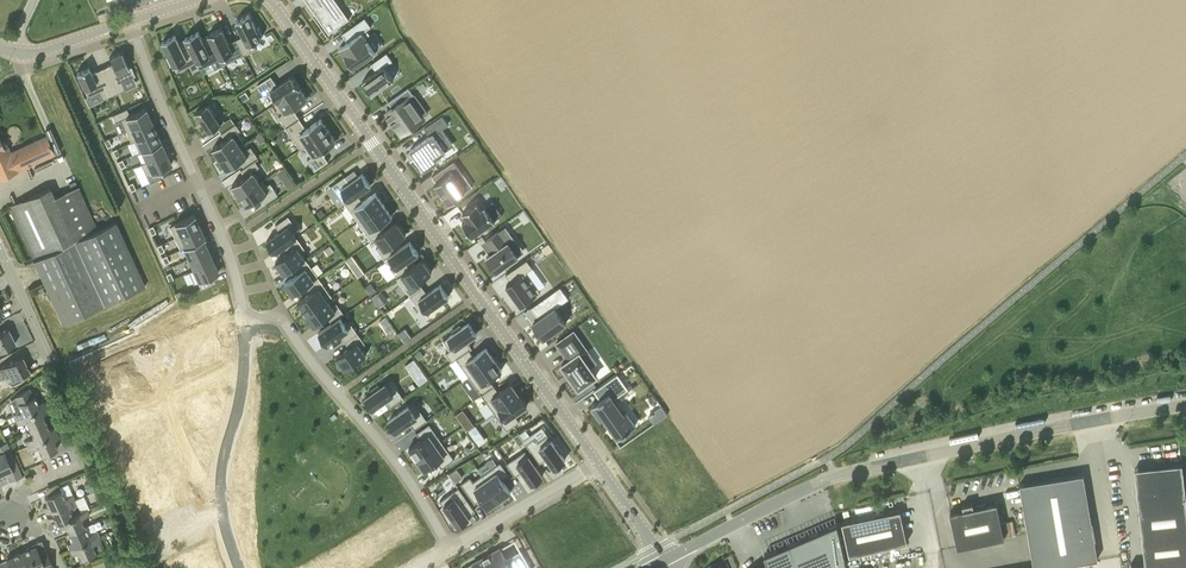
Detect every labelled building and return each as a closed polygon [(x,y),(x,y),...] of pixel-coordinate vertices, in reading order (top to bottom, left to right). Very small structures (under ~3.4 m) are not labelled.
[(323,24),(330,19),(336,28),(350,19),(337,0),(306,0),(323,24)] [(236,39),(243,55),(257,49),(254,42),(261,39),(261,37),(263,36),(259,28),(256,29),(250,14),(236,21),(243,36),(236,39)] [(342,33),(347,40),(348,40),(348,41),(340,47),(345,55),(353,67),(376,51),(364,35),(362,33),(371,26),(365,17),(342,33)] [(213,43),(220,58),(223,64),(243,55),(236,39),(229,43),(222,27),(208,34),(213,43)] [(200,68),(220,58),(213,43),(206,47),(199,31),(185,38),(190,47),(200,68)] [(274,38),(271,33),(266,36),(269,41),(274,38)] [(174,66),(182,62),(185,68),(190,65),(193,72),(200,68),(190,47),(183,50),(176,35),(162,41),(169,56),(167,57),(171,65),(173,64),(174,66)] [(112,63),(102,68),(114,94),(125,89),(122,81),(135,75),(131,66),(129,67),(121,52),(109,57),(112,63)] [(377,71),(363,81),(372,94),(394,79),(385,66),(393,61),(387,52),(371,63),(377,71)] [(102,99),(114,94),(102,68),(91,73),(89,67),(76,72),(88,97),(99,92),(102,99)] [(276,103),(300,87),(293,75),(277,85),(275,83),(276,82),(271,75),(258,84),(265,95),(269,93),(276,103)] [(295,111),(294,111),(293,109),(308,98),(300,87),(276,103),(283,113),(279,116),(286,127),(300,118),(295,111)] [(391,119),(393,121),(391,122),(392,123),(393,122),(395,125),(394,126),(395,126),(401,135),(424,119),(423,117),(410,98),(414,95),(409,88),(389,102),(393,108),(386,112),(388,115),(387,116),(389,115),(391,118),(389,119),(390,120),(391,119)] [(249,97),(245,91),(240,94),(244,100),(249,97)] [(269,93),(261,98),(266,107),(274,102),(269,93)] [(196,111),(210,131),(218,126),(222,133),(236,124),(231,117),(225,121),(222,116),(218,118),(208,103),(196,111)] [(126,108),(112,115),(115,121),(120,119),(126,131),(151,119),(145,107),(129,115),(126,108)] [(304,126),(305,125),(300,118),(286,127),(301,149),(305,146),(329,130),(321,118),(306,128),(304,126)] [(134,141),(156,131),(151,119),(126,131),(131,142),(134,141)] [(452,142),(448,136),(451,134),(457,130),(451,121),(433,134),(438,142),(419,155),(422,159),(423,158),(426,162),(425,163),(434,176),(447,166),(445,163),(454,157),(447,146),(452,142)] [(240,130),(236,124),(222,133),(226,139),(213,148),(220,159),(241,145),(233,134),(240,130)] [(321,152),(337,141),(329,130),(305,146),(312,156),(307,159),(315,170),(329,161),(324,154),(323,154),(321,152)] [(141,151),(161,142),(156,131),(134,141),(139,152),(141,151)] [(46,135),(7,153),(0,137),(0,179),(18,170),(55,154),(46,135)] [(146,161),(166,152),(161,142),(141,151),(146,161)] [(255,160),(259,158),(258,158),(251,146),(244,151),(241,145),(220,159),(227,170),(241,161),(245,167),(255,160)] [(141,164),(146,176),(171,164),(166,152),(146,161),(141,164)] [(240,195),(260,181),(253,171),(259,167),(255,160),(245,167),(241,169),(241,170),(242,170),(246,176),(233,184),(240,195)] [(358,195),(371,185),(362,173),(349,183),(344,176),(332,185),(340,196),(344,193),(350,200),(358,195)] [(451,173),(435,184),(449,203),(465,192),(451,173)] [(291,178),(284,182),(288,189),(295,184),(291,178)] [(240,195),(247,206),(260,197),(264,204),(278,194),(270,183),(266,186),(262,180),(260,181),(240,195)] [(50,187),(9,206),(63,324),(145,287),(115,222),(98,230),(78,186),(54,197),(50,187)] [(350,200),(346,203),(359,222),(384,204),(376,192),(362,201),(358,195),(350,200)] [(463,222),(462,222),(471,234),(472,236),(473,236),(494,221),(495,221),(485,206),(484,207),(481,210),(478,206),(477,204),(477,203),(462,213),(463,214),(463,213),(467,219),(463,222)] [(384,204),(359,222),(372,240),(376,237),(384,232),(379,225),(393,216),(384,204)] [(322,209),(316,213),(320,219),(326,214),(322,209)] [(169,226),(175,238),(200,226),(194,214),(169,226)] [(281,231),(267,240),(276,252),(285,246),(297,237),(292,230),(296,227),(288,216),(276,224),(281,231)] [(406,235),(397,222),(384,232),(376,237),(381,245),(377,248),(384,259),(389,256),(397,250),(392,244),(406,235)] [(200,226),(175,238),(180,249),(183,247),(203,238),(205,237),(200,226)] [(506,226),(486,240),(494,251),(489,255),(486,257),(497,272),(518,256),(508,243),(514,238),(506,226)] [(289,252),(276,262),(284,274),(294,267),(306,259),(301,252),(305,249),(297,237),(285,246),(289,252)] [(208,249),(203,238),(183,247),(188,258),(208,249)] [(397,250),(385,259),(398,277),(410,269),(405,262),(419,253),(410,241),(397,250)] [(193,269),(213,259),(208,249),(188,258),(193,268),(193,269)] [(213,259),(193,269),(188,271),(194,283),(198,282),(201,288),(215,282),(212,275),(219,272),(213,259)] [(298,273),(284,283),(293,295),(307,286),(319,277),(306,259),(294,267),(298,273)] [(410,269),(398,277),(411,296),(423,287),(418,281),(432,272),(423,259),(410,269)] [(527,259),(506,273),(512,281),(506,285),(521,305),(540,291),(527,272),(533,267),(527,259)] [(311,293),(298,302),(306,314),(328,299),(332,296),(319,277),(307,286),(311,293)] [(372,283),(366,286),(372,295),(377,291),(372,283)] [(423,287),(411,296),(423,314),(449,296),(441,284),(427,293),(423,287)] [(560,286),(531,307),(539,318),(533,323),(538,330),(536,331),(540,337),(542,335),(544,338),(566,322),(556,307),(569,298),(560,286)] [(375,294),(381,304),(389,299),(383,290),(375,294)] [(180,291),(174,293),(177,299),(183,297),(180,291)] [(328,299),(306,314),(314,326),(328,316),(332,323),(340,317),(345,314),(337,303),(332,306),(328,299)] [(332,323),(319,332),(328,344),(341,335),(345,341),(358,333),(350,321),(346,324),(340,317),(332,323)] [(384,327),(390,322),(386,317),(380,321),(384,327)] [(454,332),(444,340),(450,349),(446,353),(452,362),(457,359),(469,350),(472,348),(471,345),(467,341),(468,340),(477,334),(469,322),(462,327),(460,325),(453,330),(454,332)] [(8,328),(0,332),(0,350),(15,342),(8,328)] [(405,341),(411,336),(405,328),(399,332),(405,341)] [(574,331),(556,343),(568,360),(562,364),(568,373),(572,379),(574,382),(573,383),(578,391),(585,386),(584,385),(597,376),(591,367),(582,355),(588,351),(574,331)] [(350,347),(336,357),(345,369),(367,354),(361,347),(366,344),(358,333),(345,341),(350,347)] [(469,350),(457,359),(469,376),(494,359),(487,348),(477,354),(474,356),(473,355),(469,350)] [(416,353),(420,359),(425,355),(421,349),(416,353)] [(8,379),(9,381),(29,371),(22,356),(0,366),(0,377),(5,375),(8,379)] [(407,364),(420,384),(429,378),(415,358),(407,364)] [(494,359),(469,376),(482,394),(494,385),(490,379),(492,376),(502,370),(494,359)] [(601,399),(591,406),(600,419),(603,417),(617,438),(636,424),(627,411),(621,415),(612,404),(615,402),(613,399),(628,388),(617,373),(594,390),(601,399)] [(373,392),(365,397),(374,409),(386,400),(391,407),(403,398),(398,391),(393,394),(385,383),(380,387),(378,385),(371,390),(373,392)] [(494,385),(482,394),(494,412),(519,394),(512,383),(502,390),(499,392),(499,391),(494,385)] [(29,387),(15,396),(18,402),(10,405),(14,414),(6,417),(8,422),(15,419),(15,420),(45,407),(43,401),(38,403),(34,395),(33,396),(29,387)] [(519,394),(494,412),(507,430),(519,421),(515,415),(515,414),(518,412),(527,405),(519,394)] [(414,402),(389,420),(397,431),(410,423),(415,429),(427,420),(414,402)] [(25,421),(29,429),(46,422),(43,414),(48,412),(45,407),(15,420),(17,424),(25,421)] [(456,414),(468,430),(475,425),(463,409),(456,414)] [(46,422),(29,429),(32,437),(24,440),(27,445),(27,446),(57,433),(54,427),(49,429),(46,422)] [(422,439),(409,448),(417,459),(442,441),(429,423),(417,432),(422,439)] [(8,426),(2,429),(4,435),(11,432),(8,426)] [(525,439),(531,435),(527,429),(521,433),(525,439)] [(37,447),(41,455),(58,448),(54,440),(59,438),(57,433),(27,446),(27,445),(16,449),(19,455),(37,447)] [(481,445),(487,440),(483,433),(476,438),(481,445)] [(524,440),(519,433),(514,436),(521,445),(525,442),(524,440)] [(535,437),(526,443),(540,463),(542,461),(547,458),(547,459),(554,468),(565,459),(560,452),(562,451),(557,444),(555,445),(548,434),(538,441),(535,437)] [(442,441),(417,459),(425,470),(438,461),(442,468),(455,459),(442,441)] [(17,463),(6,442),(0,444),(0,447),(1,450),(0,451),(0,476),(13,470),(10,465),(17,463)] [(525,450),(507,463),(516,476),(522,471),(524,474),(531,483),(543,475),(525,450)] [(500,462),(482,475),(500,500),(511,492),(504,482),(502,479),(503,479),(509,475),(500,462)] [(1182,464),(1135,469),(1145,562),(1130,564),(1131,567),(1185,567),(1185,501),(1182,464)] [(465,477),(458,468),(451,473),(457,482),(465,477)] [(1034,567),(1043,567),(1098,559),(1083,473),(1020,484),(1034,567)] [(470,477),(461,483),(475,503),(477,501),(482,498),(483,499),(489,507),(500,500),(482,475),(473,481),(470,477)] [(91,481),(84,484),(87,491),(88,491),(89,492),(95,490),(91,481)] [(459,487),(440,500),(448,511),(446,513),(451,520),(453,518),(458,525),(461,523),(462,525),(470,520),(468,518),(469,517),(466,512),(473,507),(468,500),(459,487)] [(75,499),(73,495),(73,494),(64,498),(61,489),(44,497),(48,505),(43,507),(45,512),(75,499)] [(84,496),(75,500),(75,499),(45,512),(48,518),(53,515),(56,523),(58,523),(81,512),(89,509),(84,496)] [(974,506),(973,502),(962,504),(963,508),(950,511),(957,547),(1004,537),(997,501),(974,506)] [(65,526),(68,533),(86,526),(85,525),(84,521),(86,520),(84,517),(94,512),(92,507),(89,509),(81,512),(58,523),(60,528),(65,526)] [(842,522),(849,555),(907,542),(900,509),(842,522)] [(112,523),(109,515),(103,517),(106,525),(112,523)] [(847,565),(837,522),(790,543),(764,555),(767,562),(770,567),(839,567),(847,565)] [(89,524),(85,525),(86,526),(68,533),(72,541),(67,543),(69,548),(99,535),(98,533),(96,530),(93,532),(89,524)] [(99,535),(69,548),(72,554),(77,552),(80,560),(96,552),(108,547),(103,534),(99,535)] [(119,543),(115,534),(109,536),(113,545),(119,543)] [(21,551),(28,567),(50,567),(53,567),(47,552),(40,554),(36,545),(21,551)] [(522,552),(507,560),(500,548),(473,563),(476,567),(531,567),(522,552)] [(21,551),(6,558),(7,561),(1,564),(2,567),(28,567),(21,551)]
